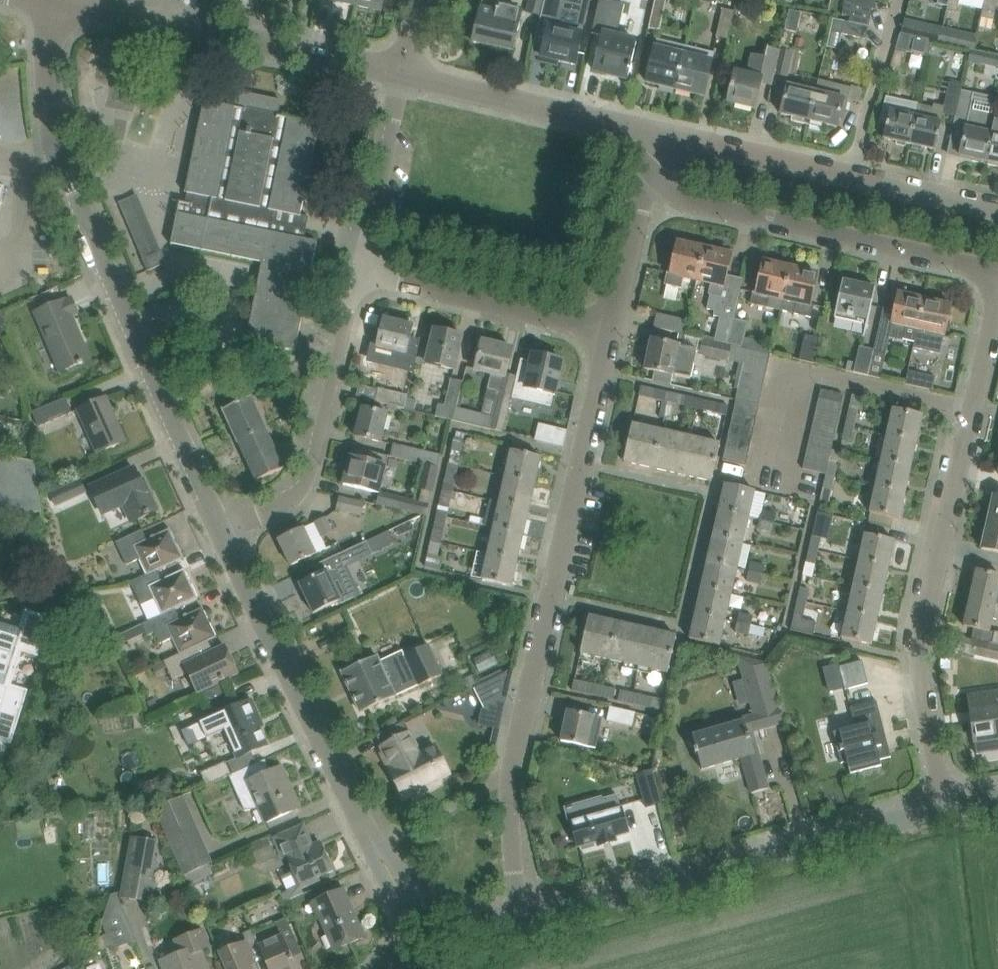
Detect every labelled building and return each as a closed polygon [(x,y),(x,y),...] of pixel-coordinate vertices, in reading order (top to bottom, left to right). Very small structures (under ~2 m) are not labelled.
[(356,6),(382,11),(384,0),(357,0),(356,6)] [(527,14),(540,17),(545,0),(531,0),(527,14)] [(542,58),(575,65),(587,11),(574,8),(574,7),(571,6),(570,8),(560,5),(562,0),(545,0),(540,17),(534,44),(544,46),(542,58)] [(616,38),(624,5),(604,0),(600,0),(592,33),(602,35),(594,70),(627,78),(629,71),(631,71),(632,67),(630,67),(636,43),(616,38)] [(656,0),(649,29),(659,31),(666,3),(656,0)] [(854,0),(845,0),(841,14),(850,16),(853,4),(854,0)] [(853,4),(873,9),(874,0),(854,0),(853,4)] [(948,6),(947,11),(957,13),(960,0),(949,0),(948,6)] [(981,17),(990,19),(994,20),(995,15),(997,2),(997,0),(985,0),(981,17)] [(870,21),(873,9),(853,4),(850,16),(850,17),(870,21)] [(496,10),(481,7),(473,42),(513,51),(522,11),(497,5),(496,10)] [(723,9),(716,37),(728,40),(735,11),(723,9)] [(866,40),(869,26),(845,21),(843,34),(866,40)] [(914,25),(902,22),(900,33),(912,36),(914,25)] [(939,43),(973,51),(977,34),(943,27),(939,43)] [(910,36),(906,51),(928,56),(931,41),(910,36)] [(657,39),(647,82),(675,89),(683,55),(686,46),(670,43),(657,39)] [(772,86),(775,74),(781,50),(768,47),(766,57),(752,54),(747,75),(735,72),(728,102),(755,108),(761,83),(772,86)] [(699,59),(683,55),(675,89),(704,96),(714,53),(701,50),(699,59)] [(793,54),(781,50),(775,74),(787,77),(793,54)] [(111,99),(140,101),(141,75),(112,74),(111,99)] [(818,80),(816,92),(808,125),(825,129),(826,125),(837,128),(841,112),(844,113),(851,88),(818,80)] [(955,118),(959,98),(962,85),(950,82),(944,106),(933,104),(932,108),(918,104),(909,145),(935,150),(942,122),(941,122),(942,115),(955,118)] [(816,92),(784,84),(780,98),(784,99),(781,114),(792,117),(791,121),(808,125),(816,92)] [(909,145),(918,104),(886,96),(879,123),(886,124),(883,139),(909,145)] [(950,140),(962,143),(959,156),(983,161),(989,162),(997,119),(997,103),(973,97),(972,101),(959,98),(955,118),(950,140)] [(301,216),(320,125),(278,116),(279,112),(246,105),(245,109),(204,101),(185,193),(188,194),(186,204),(179,202),(171,245),(262,263),(246,341),(295,351),(303,313),(317,242),(303,239),(305,230),(295,226),(297,216),(309,218),(309,217),(301,216)] [(989,162),(997,164),(997,119),(989,162)] [(128,186),(146,253),(165,248),(147,181),(128,186)] [(697,280),(704,249),(677,243),(670,273),(667,272),(665,284),(681,288),(684,277),(697,280)] [(732,255),(704,249),(697,280),(695,289),(709,292),(709,294),(710,295),(706,309),(714,310),(713,316),(720,317),(715,341),(728,344),(733,319),(737,301),(725,298),(728,286),(725,285),(732,255)] [(167,263),(162,250),(142,259),(147,271),(167,263)] [(779,310),(790,268),(763,262),(756,292),(753,292),(750,304),(767,308),(779,310)] [(817,274),(790,268),(779,310),(794,314),(811,318),(814,305),(811,305),(817,274)] [(867,323),(875,288),(843,280),(835,316),(867,323)] [(914,342),(924,298),(898,293),(889,337),(877,334),(873,349),(867,376),(880,379),(886,352),(889,337),(901,340),(901,339),(914,342)] [(65,301),(65,300),(35,313),(60,372),(79,364),(79,366),(83,364),(82,363),(90,359),(83,343),(81,343),(70,316),(78,313),(72,298),(65,301)] [(952,305),(924,298),(914,342),(916,342),(914,348),(940,354),(952,305)] [(657,314),(654,327),(685,334),(688,320),(657,314)] [(405,362),(414,325),(383,318),(375,355),(405,362)] [(747,322),(733,319),(728,344),(732,345),(742,347),(747,322)] [(434,330),(426,363),(455,370),(463,337),(434,330)] [(806,335),(800,360),(813,363),(819,339),(806,335)] [(729,360),(732,346),(703,339),(700,354),(729,360)] [(696,350),(679,346),(651,340),(645,369),(690,379),(696,350)] [(493,417),(456,408),(453,421),(503,433),(506,419),(510,402),(511,402),(517,378),(506,376),(512,349),(482,341),(475,371),(491,375),(485,399),(497,402),(493,417)] [(744,364),(744,363),(747,351),(748,348),(742,347),(732,345),(732,346),(729,360),(744,364)] [(867,376),(873,349),(859,346),(855,365),(848,364),(846,371),(867,376)] [(768,368),(770,356),(747,351),(744,363),(768,368)] [(517,378),(512,399),(551,408),(554,395),(555,395),(563,361),(533,354),(531,363),(521,361),(517,378)] [(913,358),(910,367),(932,375),(935,365),(913,358)] [(765,380),(768,368),(744,363),(744,364),(742,375),(765,380)] [(908,371),(905,384),(932,390),(935,377),(908,371)] [(762,393),(765,380),(742,375),(739,387),(762,393)] [(451,379),(445,405),(441,418),(453,421),(456,408),(463,382),(451,379)] [(653,399),(655,389),(641,386),(639,396),(653,399)] [(759,405),(762,393),(739,387),(736,399),(759,405)] [(655,389),(653,399),(662,401),(660,413),(664,414),(667,402),(669,392),(655,389)] [(379,390),(376,403),(405,410),(408,396),(379,390)] [(844,395),(821,390),(818,401),(841,406),(844,395)] [(680,405),(682,395),(669,392),(667,402),(680,405)] [(697,409),(700,399),(686,395),(683,406),(697,409)] [(855,427),(862,397),(852,395),(845,425),(855,427)] [(126,441),(107,397),(76,411),(95,454),(126,441)] [(251,397),(223,410),(256,481),(284,469),(251,397)] [(63,398),(30,412),(37,427),(70,413),(63,398)] [(711,412),(714,402),(700,399),(697,409),(711,412)] [(757,417),(759,405),(736,399),(733,412),(757,417)] [(839,418),(841,406),(818,401),(816,412),(839,418)] [(725,416),(728,405),(714,402),(711,412),(725,416)] [(441,418),(445,405),(438,403),(434,417),(441,418)] [(389,415),(362,408),(355,436),(383,443),(389,415)] [(893,409),(887,435),(917,441),(922,415),(893,409)] [(754,429),(757,417),(733,412),(731,424),(754,429)] [(836,429),(839,418),(816,412),(813,424),(836,429)] [(544,443),(547,429),(506,419),(503,433),(544,443)] [(751,442),(754,429),(731,424),(728,436),(751,442)] [(834,440),(836,429),(813,424),(810,435),(834,440)] [(638,465),(647,428),(632,425),(624,462),(638,465)] [(852,441),(855,427),(845,425),(842,439),(852,441)] [(567,432),(553,428),(549,444),(563,447),(567,432)] [(653,468),(661,431),(647,428),(638,465),(653,468)] [(668,471),(676,434),(661,431),(653,468),(668,471)] [(682,475),(691,438),(676,434),(668,471),(682,475)] [(831,452),(832,450),(834,440),(810,435),(808,446),(831,452)] [(911,467),(917,441),(887,435),(881,461),(911,467)] [(749,454),(751,442),(728,436),(725,448),(749,454)] [(454,437),(451,450),(461,453),(464,439),(454,437)] [(697,478),(705,441),(691,438),(682,475),(697,478)] [(712,481),(720,444),(705,441),(697,478),(712,481)] [(393,443),(390,456),(437,467),(440,455),(393,443)] [(828,463),(831,452),(808,446),(805,458),(828,463)] [(350,457),(343,485),(379,493),(388,456),(354,448),(352,457),(350,457)] [(746,466),(749,454),(725,448),(723,461),(746,466)] [(828,463),(826,474),(826,475),(835,477),(840,452),(832,450),(831,452),(828,463)] [(541,457),(540,457),(511,451),(506,477),(535,483),(541,457)] [(41,511),(34,461),(0,454),(0,520),(41,511)] [(826,474),(828,463),(805,458),(803,469),(826,474)] [(905,493),(911,467),(881,461),(876,487),(905,493)] [(458,465),(448,463),(442,489),(452,492),(458,465)] [(145,494),(134,468),(91,487),(103,513),(123,504),(131,522),(157,510),(149,492),(145,494)] [(832,490),(835,477),(826,475),(823,488),(832,490)] [(529,509),(535,483),(506,477),(500,502),(529,509)] [(79,479),(50,492),(56,505),(85,492),(79,479)] [(749,517),(755,492),(755,491),(725,484),(719,510),(749,517)] [(899,519),(905,493),(876,487),(870,513),(899,519)] [(449,507),(452,492),(442,489),(438,506),(448,508),(449,507)] [(429,504),(432,492),(421,490),(418,501),(381,491),(378,504),(400,509),(427,516),(429,504)] [(993,496),(988,522),(997,524),(997,497),(993,496)] [(340,498),(337,510),(361,515),(364,503),(340,498)] [(523,535),(529,509),(500,502),(490,500),(484,526),(494,528),(523,535)] [(763,509),(760,519),(774,523),(776,513),(763,509)] [(440,543),(446,517),(447,512),(437,510),(430,541),(440,543)] [(743,543),(749,517),(719,510),(714,536),(743,543)] [(817,512),(815,523),(822,524),(826,521),(827,514),(817,512)] [(326,518),(315,523),(321,537),(332,531),(326,518)] [(771,533),(774,523),(760,519),(758,529),(771,533)] [(982,549),(997,552),(997,524),(988,522),(982,549)] [(304,528),(279,540),(291,566),(316,554),(304,528)] [(517,561),(523,535),(494,528),(488,554),(517,561)] [(147,539),(143,530),(115,543),(126,565),(137,560),(144,575),(144,576),(157,570),(183,558),(170,529),(147,539)] [(889,567),(895,541),(864,534),(858,560),(889,567)] [(380,535),(368,540),(373,552),(385,546),(380,535)] [(737,569),(743,543),(714,536),(708,562),(737,569)] [(821,538),(811,536),(808,550),(818,552),(821,538)] [(318,576),(300,584),(314,613),(340,601),(341,604),(360,595),(347,566),(372,553),(366,541),(313,566),(318,576)] [(437,556),(440,543),(430,541),(427,554),(437,556)] [(812,579),(818,552),(808,550),(802,577),(812,579)] [(512,587),(517,561),(488,554),(482,580),(512,587)] [(883,593),(889,567),(858,560),(852,586),(883,593)] [(763,573),(765,565),(751,561),(749,571),(763,573)] [(731,594),(737,569),(708,562),(702,588),(731,594)] [(162,580),(157,570),(144,576),(144,575),(129,582),(141,608),(155,602),(161,615),(176,609),(198,598),(184,569),(162,580)] [(760,584),(763,573),(749,571),(746,581),(760,584)] [(976,571),(970,598),(996,604),(997,605),(997,576),(976,571)] [(806,606),(812,579),(802,577),(796,604),(806,606)] [(877,619),(883,593),(852,586),(846,612),(877,619)] [(725,620),(731,594),(702,588),(696,614),(725,620)] [(996,604),(970,598),(964,626),(990,632),(996,604)] [(803,619),(806,606),(796,604),(790,631),(813,636),(816,622),(803,619)] [(161,615),(141,624),(146,635),(153,632),(159,646),(173,640),(179,653),(180,654),(208,641),(216,637),(203,608),(180,618),(176,609),(161,615)] [(22,651),(22,652),(39,657),(51,618),(25,610),(20,629),(0,623),(0,644),(22,651)] [(871,645),(877,619),(846,612),(840,638),(871,645)] [(739,613),(737,622),(751,625),(753,616),(739,613)] [(719,646),(725,620),(696,614),(690,639),(719,646)] [(609,660),(618,623),(589,616),(580,653),(609,660)] [(749,635),(751,625),(737,622),(735,632),(749,635)] [(638,666),(647,630),(618,623),(609,660),(638,666)] [(668,673),(675,645),(676,636),(647,630),(638,666),(668,673)] [(988,658),(991,644),(961,638),(958,651),(988,658)] [(213,651),(208,641),(180,654),(179,653),(165,660),(151,667),(157,679),(165,675),(162,669),(168,667),(174,679),(188,672),(198,693),(238,674),(225,645),(213,651)] [(10,667),(0,698),(5,699),(0,716),(0,741),(11,745),(28,691),(12,685),(22,652),(22,651),(0,644),(0,664),(10,667)] [(376,657),(342,672),(361,713),(442,675),(428,646),(405,656),(402,650),(398,652),(378,661),(376,657)] [(739,724),(693,737),(696,749),(694,750),(696,755),(698,754),(702,770),(742,758),(751,793),(768,789),(753,733),(768,729),(784,724),(767,665),(736,658),(752,716),(737,721),(739,724)] [(5,699),(0,698),(10,667),(0,664),(0,716),(5,699)] [(509,671),(474,688),(485,708),(482,710),(479,726),(500,729),(506,700),(503,699),(509,671)] [(997,690),(997,675),(978,676),(978,691),(997,690)] [(586,693),(588,683),(574,680),(572,690),(586,693)] [(600,696),(602,686),(588,683),(586,693),(600,696)] [(873,684),(855,688),(857,700),(876,697),(873,684)] [(616,689),(602,686),(600,696),(613,699),(616,689)] [(631,704),(634,693),(620,690),(617,701),(631,704)] [(982,694),(968,696),(976,754),(997,751),(997,692),(982,694)] [(645,707),(648,696),(634,693),(631,704),(645,707)] [(662,700),(661,699),(648,696),(645,707),(659,711),(662,700)] [(207,719),(185,730),(191,745),(214,735),(225,730),(237,759),(252,752),(267,745),(255,717),(258,715),(251,700),(216,715),(207,719)] [(891,757),(876,701),(849,708),(854,727),(833,732),(841,763),(847,762),(850,774),(882,766),(880,760),(891,757)] [(610,707),(607,721),(633,727),(636,713),(610,707)] [(567,711),(561,741),(596,749),(599,735),(602,719),(567,711)] [(436,747),(420,755),(409,733),(382,747),(393,768),(389,770),(403,797),(414,792),(415,795),(440,783),(439,779),(449,774),(436,747)] [(257,764),(232,775),(230,776),(245,810),(260,808),(267,823),(299,808),(292,791),(288,793),(284,783),(287,780),(281,767),(270,772),(265,760),(257,764)] [(200,772),(206,786),(230,776),(232,775),(225,761),(224,761),(200,772)] [(653,771),(638,776),(647,808),(662,803),(653,771)] [(573,829),(571,831),(573,840),(576,841),(578,847),(597,842),(598,846),(616,841),(615,837),(628,833),(621,808),(617,794),(603,798),(607,812),(571,823),(573,829)] [(157,808),(186,874),(202,867),(212,862),(183,797),(157,808)] [(96,827),(98,806),(88,805),(87,826),(96,827)] [(286,833),(274,838),(284,860),(289,858),(295,871),(302,886),(287,892),(281,895),(285,904),(306,895),(304,891),(321,884),(318,877),(333,871),(323,848),(317,851),(315,845),(313,845),(308,834),(290,842),(286,833)] [(132,839),(122,897),(154,903),(161,860),(155,859),(158,844),(132,839)] [(207,877),(202,867),(186,874),(183,875),(191,894),(197,891),(193,883),(207,877)] [(364,937),(343,890),(314,902),(334,950),(364,937)] [(106,934),(98,937),(103,950),(111,948),(112,950),(135,941),(117,893),(109,896),(101,923),(106,934)] [(263,954),(269,968),(297,968),(289,952),(299,947),(287,920),(277,925),(282,937),(260,947),(263,954)] [(260,947),(253,931),(243,934),(246,941),(218,952),(226,968),(253,968),(251,965),(256,963),(253,958),(263,954),(260,947)] [(203,955),(212,952),(204,932),(175,943),(179,955),(160,962),(163,968),(207,968),(208,968),(203,955)]
